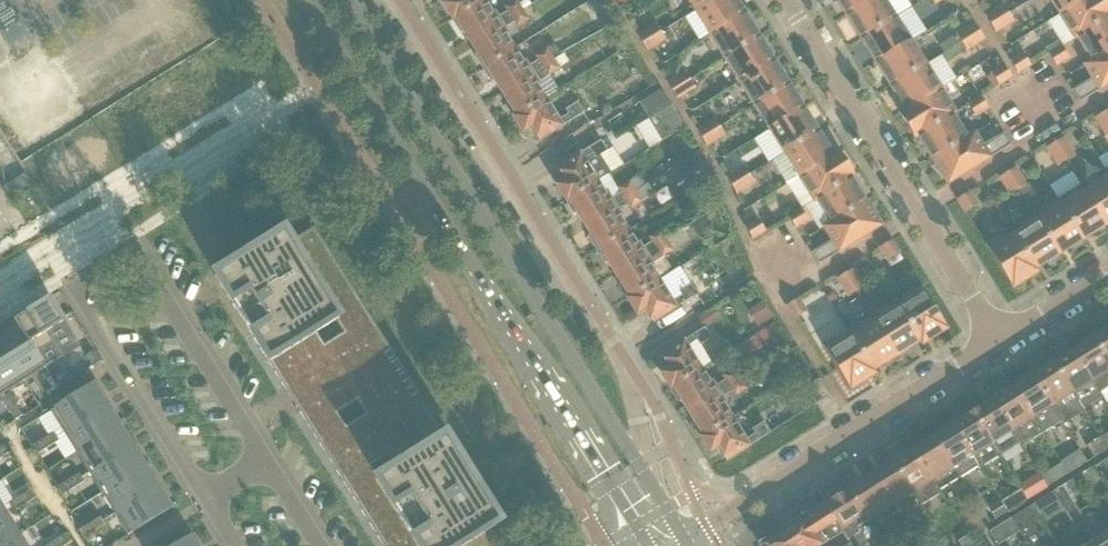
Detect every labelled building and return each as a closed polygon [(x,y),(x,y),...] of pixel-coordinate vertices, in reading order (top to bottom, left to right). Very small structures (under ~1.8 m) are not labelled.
[(102,0),(0,0),(0,64),(102,0)] [(451,17),(479,0),(449,0),(443,4),(451,17)] [(469,42),(522,9),(519,4),(517,0),(515,0),(504,7),(506,11),(498,16),(495,11),(493,12),(485,0),(479,0),(451,17),(461,34),(464,32),(469,42)] [(519,4),(522,9),(530,4),(527,0),(525,0),(519,4)] [(694,11),(712,0),(687,0),(694,11)] [(709,35),(745,12),(737,0),(712,0),(694,11),(709,35)] [(846,17),(873,0),(836,0),(846,17)] [(846,17),(860,40),(896,17),(911,8),(906,0),(873,0),(846,17)] [(1059,16),(1084,0),(1049,0),(1059,16)] [(1074,39),(1076,37),(1107,18),(1107,3),(1106,0),(1084,0),(1059,16),(1074,39)] [(986,17),(991,25),(1008,14),(1003,6),(986,17)] [(474,54),(483,69),(515,48),(507,35),(509,34),(506,29),(514,24),(517,28),(530,20),(522,9),(469,42),(476,53),(474,54)] [(709,35),(724,59),(760,36),(745,12),(709,35)] [(991,25),(996,33),(1013,22),(1008,14),(991,25)] [(860,40),(875,63),(911,41),(896,17),(860,40)] [(1076,37),(1077,38),(1078,41),(1088,57),(1091,60),(1091,61),(1107,51),(1107,18),(1076,37)] [(157,22),(43,94),(101,184),(214,113),(157,22)] [(642,43),(660,32),(655,24),(637,35),(642,43)] [(962,43),(979,32),(974,24),(956,35),(962,43)] [(647,51),(665,40),(660,32),(642,43),(647,51)] [(962,43),(967,51),(984,40),(979,32),(962,43)] [(724,59),(739,83),(775,60),(760,36),(724,59)] [(875,63),(890,87),(926,65),(911,41),(875,63)] [(553,44),(547,48),(553,59),(560,54),(553,44)] [(1049,54),(1056,66),(1069,58),(1061,47),(1049,54)] [(494,81),(501,93),(554,60),(553,59),(547,48),(534,56),(537,60),(529,65),(525,60),(523,61),(515,48),(483,69),(492,83),(494,81)] [(1084,66),(1091,78),(1071,91),(1079,103),(1107,85),(1107,51),(1091,61),(1084,66)] [(1010,62),(1018,74),(1030,66),(1023,54),(1010,62)] [(554,60),(501,93),(507,102),(505,103),(515,120),(547,100),(548,100),(559,92),(558,90),(549,76),(560,69),(554,60)] [(739,83),(754,106),(790,84),(775,60),(739,83)] [(899,114),(900,115),(941,89),(926,65),(890,87),(904,110),(899,114)] [(991,74),(999,86),(1012,78),(1004,66),(991,74)] [(690,80),(685,72),(667,83),(672,91),(690,80)] [(48,123),(24,85),(12,92),(0,74),(0,153),(48,123)] [(672,91),(677,99),(695,88),(690,80),(672,91)] [(754,106),(768,130),(804,108),(790,84),(754,106)] [(660,89),(638,103),(649,120),(671,106),(660,89)] [(900,115),(915,138),(917,137),(953,114),(956,113),(941,89),(900,115)] [(968,105),(975,117),(988,109),(981,97),(968,105)] [(548,100),(515,120),(523,133),(532,127),(540,140),(559,128),(583,113),(576,103),(565,110),(567,114),(560,119),(548,100)] [(671,106),(649,120),(663,141),(685,126),(671,106)] [(769,131),(753,140),(768,163),(783,154),(819,131),(804,108),(769,130),(769,131)] [(1107,135),(1107,122),(1102,113),(1094,118),(1105,136),(1107,135)] [(953,114),(917,137),(918,137),(921,143),(932,160),(968,138),(967,137),(966,134),(957,121),(954,115),(953,114)] [(702,139),(720,127),(715,119),(697,130),(702,139)] [(707,147),(725,136),(720,127),(702,139),(707,147)] [(783,154),(798,178),(834,155),(819,131),(783,154)] [(975,133),(932,160),(947,185),(1011,145),(1003,133),(983,146),(975,133)] [(1074,156),(1063,138),(1055,143),(1066,161),(1074,156)] [(565,180),(556,186),(564,199),(597,179),(598,180),(610,173),(623,165),(613,148),(607,151),(600,141),(596,143),(581,153),(576,156),(557,167),(565,180)] [(1055,143),(1047,148),(1058,166),(1066,161),(1055,143)] [(798,178),(813,202),(816,200),(852,178),(854,176),(840,152),(834,155),(798,178)] [(732,186),(749,175),(744,167),(727,178),(732,186)] [(694,168),(674,181),(681,193),(702,181),(694,168)] [(1026,185),(1015,168),(1007,173),(1018,190),(1026,185)] [(1081,185),(1107,228),(1107,175),(1105,170),(1104,171),(1107,176),(1100,180),(1097,175),(1081,185)] [(1010,196),(1018,190),(1007,173),(999,178),(1010,196)] [(638,175),(629,181),(635,190),(644,185),(638,175)] [(732,186),(737,194),(754,183),(749,175),(732,186)] [(1052,183),(1055,193),(1078,186),(1075,176),(1052,183)] [(852,178),(816,200),(816,201),(818,204),(828,220),(830,223),(831,224),(867,201),(854,181),(852,178)] [(577,214),(583,223),(635,190),(629,181),(617,189),(620,194),(612,198),(608,193),(606,194),(597,179),(564,199),(575,215),(577,214)] [(644,185),(635,190),(642,201),(650,195),(644,185)] [(1057,200),(1083,241),(1094,234),(1096,237),(1107,230),(1107,228),(1081,185),(1065,195),(1068,201),(1061,205),(1058,199),(1057,200)] [(588,236),(596,250),(629,230),(621,217),(623,215),(619,210),(627,205),(630,210),(642,202),(642,201),(635,190),(583,223),(590,234),(588,236)] [(957,200),(965,213),(977,205),(969,193),(957,200)] [(1034,214),(1033,214),(1059,256),(1070,249),(1072,252),(1084,245),(1082,242),(1083,241),(1057,200),(1041,210),(1044,215),(1038,220),(1034,214)] [(867,201),(823,228),(831,241),(811,253),(818,265),(882,226),(867,201)] [(788,217),(796,229),(808,221),(801,209),(788,217)] [(1021,230),(1013,235),(1037,274),(1038,273),(1036,270),(1046,264),(1048,267),(1060,260),(1058,257),(1059,256),(1033,214),(1017,225),(1021,230)] [(745,228),(753,239),(765,232),(758,220),(745,228)] [(495,526),(499,524),(494,516),(314,227),(290,243),(284,233),(256,250),(251,254),(215,276),(290,397),(333,465),(383,545),(463,545),(484,533),(495,526)] [(608,263),(615,274),(667,241),(660,230),(648,238),(651,242),(643,247),(639,241),(637,243),(629,230),(596,250),(605,264),(608,263)] [(1037,274),(1013,235),(1005,240),(1002,234),(985,245),(1013,289),(1037,274)] [(618,285),(629,301),(661,281),(652,266),(654,265),(650,259),(658,254),(661,259),(673,251),(667,241),(615,274),(621,283),(618,285)] [(879,248),(887,261),(899,254),(891,241),(879,248)] [(864,287),(853,269),(845,274),(856,292),(864,287)] [(848,297),(856,292),(845,274),(837,279),(848,297)] [(661,281),(629,301),(637,315),(646,309),(654,322),(697,295),(690,285),(678,292),(681,296),(673,301),(661,281)] [(906,302),(898,307),(922,346),(947,330),(919,286),(902,296),(906,302)] [(35,308),(14,321),(16,325),(28,344),(29,343),(44,368),(63,357),(63,356),(78,347),(63,322),(50,301),(52,299),(51,297),(35,307),(35,308)] [(786,306),(794,319),(806,311),(798,299),(786,306)] [(762,302),(750,310),(760,327),(773,318),(762,302)] [(887,306),(871,316),(899,360),(911,353),(909,349),(920,343),(922,346),(898,307),(890,311),(887,306)] [(713,308),(706,313),(713,324),(720,320),(713,308)] [(858,331),(851,336),(875,375),(876,375),(874,372),(884,365),(886,368),(899,360),(871,316),(855,326),(858,331)] [(0,335),(0,342),(24,381),(44,368),(29,343),(28,344),(16,325),(8,330),(7,328),(6,329),(7,330),(0,335)] [(1091,338),(1107,364),(1107,327),(1091,338)] [(660,373),(669,387),(701,367),(688,346),(696,341),(699,346),(711,339),(704,328),(680,343),(661,355),(669,367),(660,373)] [(875,375),(851,336),(843,341),(839,335),(822,346),(850,391),(875,375)] [(1071,350),(1100,395),(1107,390),(1107,364),(1091,338),(1071,350)] [(4,393),(24,381),(0,342),(0,388),(4,393)] [(1071,350),(1052,363),(1082,411),(1102,398),(1100,395),(1071,350)] [(94,351),(86,356),(92,367),(100,362),(94,351)] [(795,359),(786,365),(793,377),(805,370),(797,358),(795,359)] [(1052,363),(1032,375),(1060,420),(1062,423),(1082,411),(1052,363)] [(681,402),(687,411),(740,379),(733,367),(720,375),(723,380),(715,385),(712,380),(710,381),(701,367),(669,387),(679,403),(681,402)] [(66,401),(50,411),(51,412),(63,432),(107,404),(102,396),(103,396),(102,394),(101,395),(94,384),(89,376),(86,370),(58,388),(66,401)] [(1032,375),(1012,388),(1040,433),(1060,420),(1032,375)] [(692,423),(701,439),(733,419),(723,405),(726,403),(723,397),(731,392),(734,397),(747,389),(740,379),(687,411),(694,422),(692,423)] [(805,389),(815,405),(830,396),(820,379),(805,389)] [(1012,388),(992,400),(1020,445),(1040,433),(1012,388)] [(58,389),(50,394),(56,405),(64,400),(58,389)] [(9,394),(1,399),(8,409),(16,404),(9,394)] [(992,400),(972,412),(993,445),(999,455),(1019,442),(992,400)] [(16,404),(8,409),(15,420),(23,415),(16,404)] [(107,404),(63,432),(76,452),(120,425),(113,415),(115,414),(114,413),(113,414),(107,404)] [(972,412),(952,425),(978,467),(999,455),(993,445),(972,412)] [(701,439),(710,453),(719,448),(727,461),(749,446),(770,433),(763,423),(752,430),(754,434),(745,439),(733,419),(701,439)] [(120,425),(76,452),(89,473),(133,446),(127,437),(128,436),(128,435),(126,436),(120,425)] [(952,425),(932,437),(953,470),(959,479),(971,472),(972,471),(978,467),(952,425)] [(1099,438),(1107,450),(1107,449),(1107,432),(1099,438)] [(54,433),(43,440),(48,448),(58,441),(54,433)] [(932,437),(912,450),(939,492),(959,480),(953,470),(932,437)] [(1099,438),(1087,446),(1094,458),(1107,450),(1099,438)] [(43,440),(32,446),(37,454),(48,448),(43,440)] [(0,447),(0,458),(9,452),(5,444),(0,447)] [(133,446),(89,473),(102,494),(146,467),(139,456),(140,455),(139,454),(138,455),(133,446)] [(912,450),(892,462),(913,495),(919,505),(939,492),(912,450)] [(892,462),(872,475),(892,508),(913,495),(892,462)] [(1041,476),(1048,488),(1064,478),(1063,477),(1057,466),(1041,476)] [(146,467),(102,494),(115,515),(158,487),(153,478),(154,477),(153,476),(152,477),(146,467)] [(1039,473),(1019,486),(1021,490),(1027,500),(1028,500),(1036,495),(1048,488),(1041,476),(1039,473)] [(79,474),(68,480),(73,489),(84,482),(79,474)] [(872,475),(850,489),(870,521),(892,508),(872,475)] [(68,480),(57,487),(62,495),(73,489),(68,480)] [(1065,485),(1053,493),(1060,505),(1064,511),(1067,509),(1077,526),(1086,521),(1065,485)] [(158,487),(115,515),(128,535),(132,533),(169,510),(171,508),(164,497),(166,496),(165,495),(164,495),(158,487)] [(826,504),(843,532),(846,536),(850,542),(852,545),(872,545),(875,544),(882,540),(870,521),(850,489),(826,504)] [(1021,490),(1001,503),(1003,506),(1008,512),(1027,500),(1021,490)] [(30,491),(19,497),(24,505),(35,499),(30,491)] [(1053,493),(1033,505),(1043,521),(1051,516),(1049,512),(1060,505),(1053,493)] [(19,497),(8,504),(13,512),(24,505),(19,497)] [(792,524),(806,545),(821,545),(842,533),(843,532),(826,504),(792,524)] [(1010,520),(1018,533),(1026,545),(1058,545),(1043,521),(1033,505),(1010,520)] [(1003,506),(990,514),(994,520),(1008,512),(1003,506)] [(21,535),(6,510),(0,513),(0,545),(3,545),(21,535)] [(100,517),(89,524),(95,532),(105,525),(100,517)] [(1010,520),(990,533),(998,545),(1018,533),(1010,520)] [(1093,540),(1085,545),(1086,545),(1107,545),(1107,535),(1106,532),(1100,522),(1087,530),(1093,540)] [(89,524),(79,531),(84,539),(95,532),(89,524)] [(792,524),(763,543),(762,545),(806,545),(792,524)] [(56,540),(59,545),(64,545),(71,542),(66,534),(56,540)] [(3,545),(28,545),(21,535),(3,545)] [(957,542),(959,545),(975,545),(968,535),(957,542)] [(175,545),(195,545),(190,538),(190,537),(175,545)]
